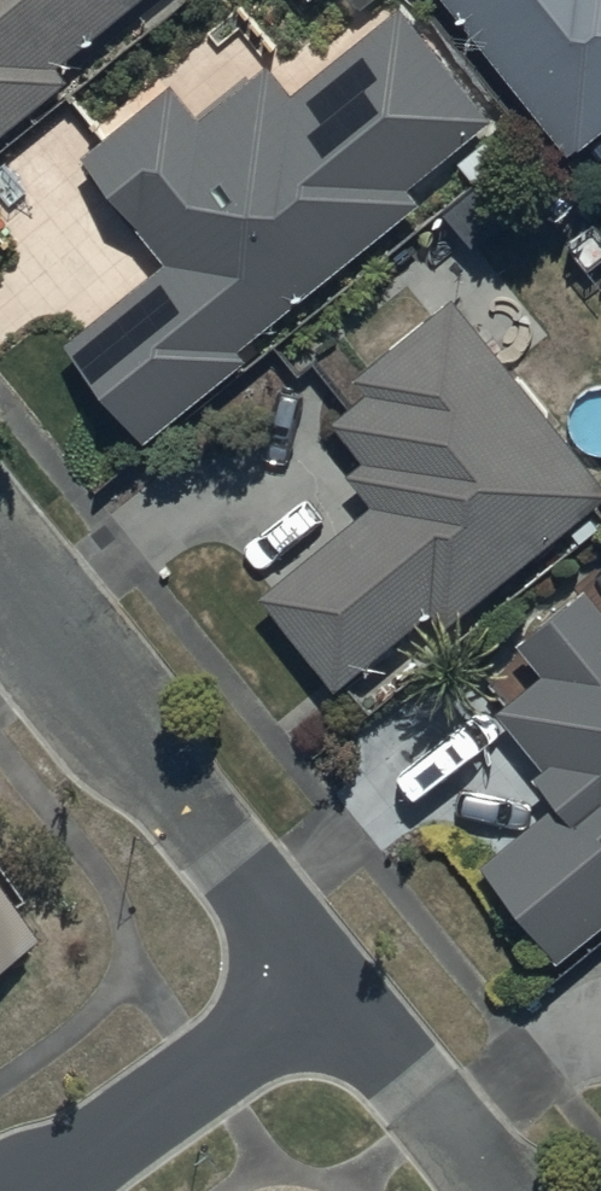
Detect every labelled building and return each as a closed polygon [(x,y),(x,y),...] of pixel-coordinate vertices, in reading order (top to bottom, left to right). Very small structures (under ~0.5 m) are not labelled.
[(55,47),(113,0),(0,0),(0,118),(68,63),(55,47)] [(64,326),(143,424),(244,343),(236,333),(419,186),(406,170),(446,138),(472,171),(503,146),(477,114),(488,105),(404,0),(382,0),(366,13),(356,0),(339,0),(334,5),(346,20),(341,24),(347,31),(320,53),(311,42),(278,69),(250,34),(222,56),(203,33),(166,63),(171,69),(80,142),(163,246),(64,326)] [(567,135),(600,107),(600,0),(459,0),(567,135)] [(450,281),(352,360),(364,377),(333,403),(367,445),(346,463),(367,489),(257,578),(334,673),(429,596),(439,609),(600,478),(600,467),(450,281)] [(584,574),(518,628),(541,657),(495,694),(542,752),(533,759),(556,786),(480,848),(554,940),(600,903),(600,596),(584,574)] [(29,924),(0,882),(0,943),(29,924)]
